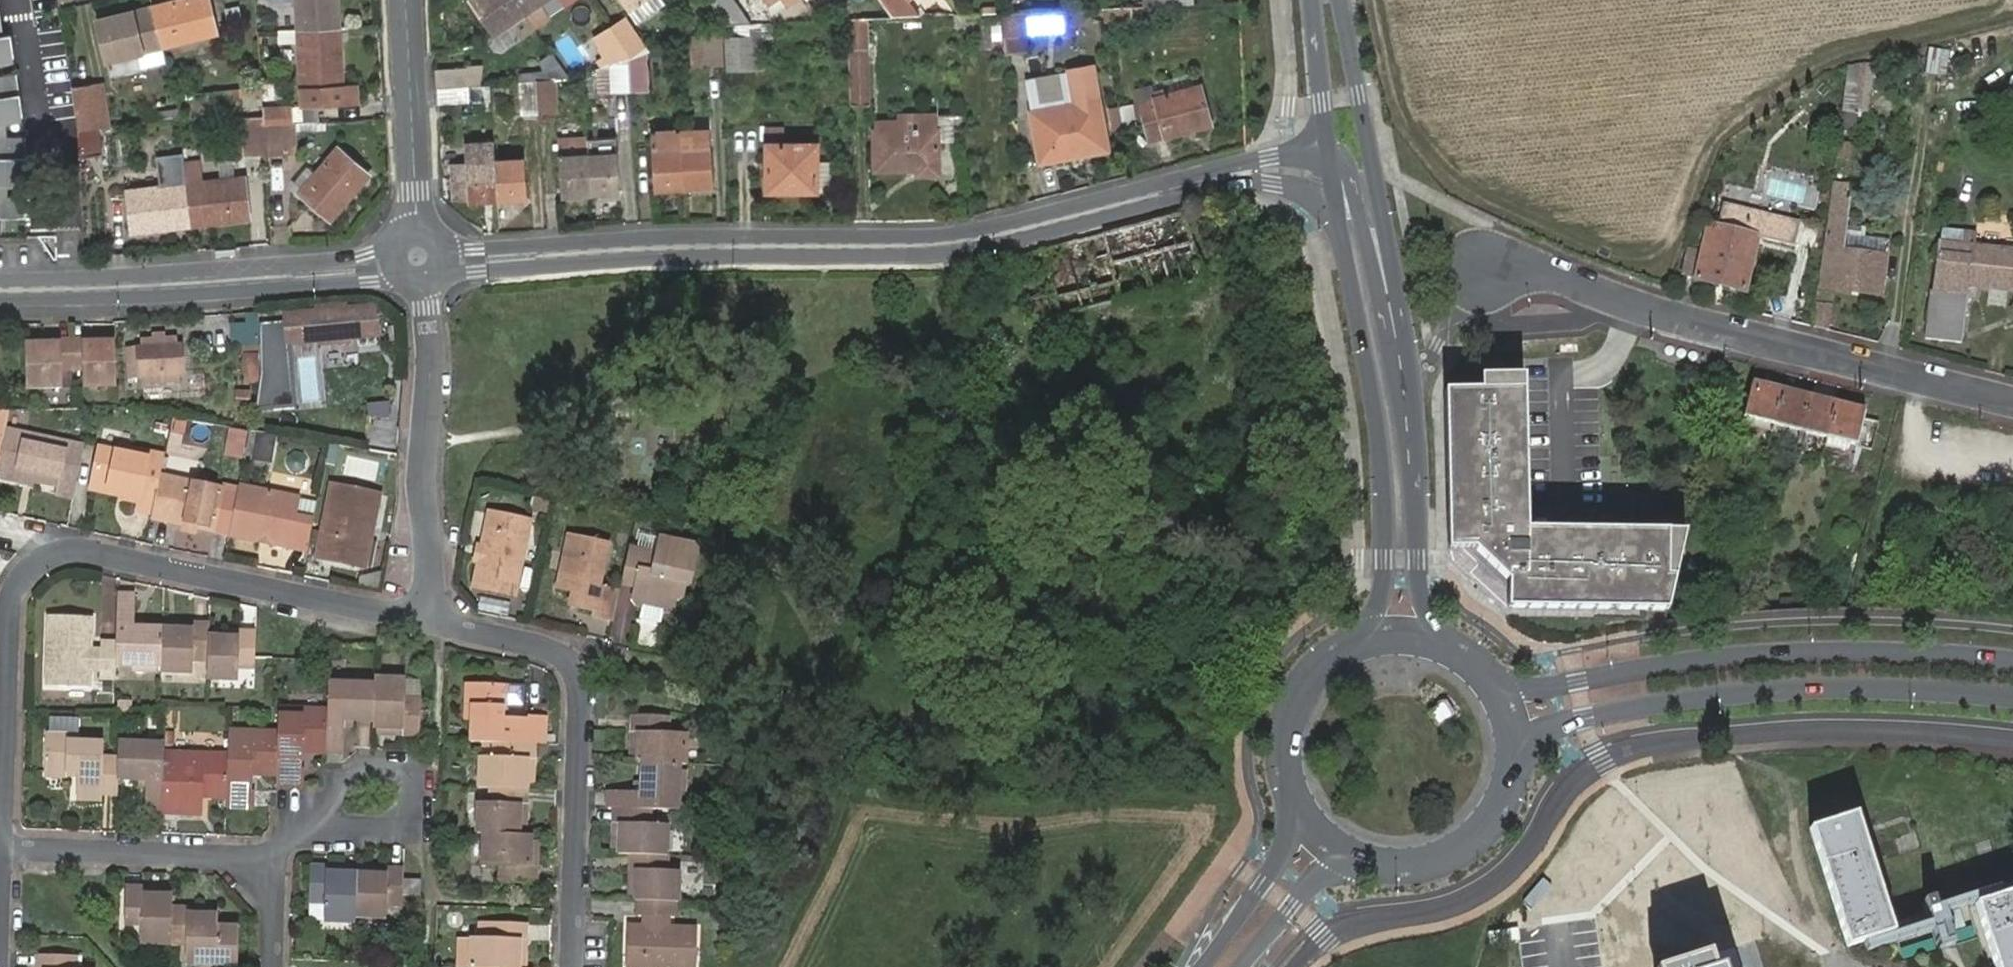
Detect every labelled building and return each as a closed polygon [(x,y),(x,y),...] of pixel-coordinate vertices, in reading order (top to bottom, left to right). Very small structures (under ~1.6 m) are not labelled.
[(153,8),(161,47),(215,35),(207,0),(190,0),(153,8)] [(298,27),(337,25),(339,25),(337,0),(296,0),(298,27)] [(521,16),(511,0),(471,0),(467,2),(490,36),(521,16)] [(521,16),(544,0),(511,0),(521,16)] [(622,9),(637,0),(616,0),(622,9)] [(727,0),(704,0),(718,24),(742,23),(727,0)] [(742,23),(763,22),(748,0),(727,0),(742,23)] [(856,18),(881,17),(870,0),(845,0),(856,18)] [(881,17),(898,16),(887,0),(870,0),(881,17)] [(161,47),(153,8),(97,21),(109,75),(140,69),(136,53),(161,47)] [(992,12),(998,51),(1020,50),(1020,31),(1066,29),(1066,9),(992,12)] [(619,21),(605,31),(623,60),(639,54),(619,21)] [(299,41),(302,105),(357,102),(356,84),(341,84),(337,25),(298,27),(299,41)] [(278,28),(279,41),(299,41),(298,27),(278,28)] [(696,35),(699,65),(715,63),(712,29),(696,35)] [(623,60),(605,31),(591,40),(607,66),(622,60),(623,60)] [(10,34),(0,35),(0,57),(13,55),(10,34)] [(722,69),(743,68),(741,37),(719,39),(722,69)] [(161,47),(136,53),(140,69),(164,64),(161,47)] [(845,89),(862,87),(860,58),(854,58),(853,49),(842,49),(845,89)] [(1944,77),(1949,52),(1931,49),(1926,74),(1944,77)] [(639,54),(623,60),(622,60),(625,94),(641,93),(639,54)] [(625,94),(622,60),(607,66),(605,67),(608,96),(625,94)] [(1107,150),(1099,100),(1093,66),(1068,69),(1074,104),(1029,112),(1038,162),(1055,159),(1054,151),(1086,146),(1087,153),(1107,150)] [(1858,71),(1842,68),(1839,92),(1838,100),(1836,113),(1839,113),(1838,130),(1848,132),(1851,113),(1858,71)] [(436,71),(437,89),(468,87),(467,70),(436,71)] [(1866,72),(1858,71),(1851,113),(1860,114),(1866,72)] [(19,93),(16,73),(0,75),(0,96),(19,93)] [(1152,82),(1137,86),(1151,139),(1211,123),(1201,85),(1156,97),(1152,82)] [(515,117),(533,116),(529,84),(511,85),(515,117)] [(529,84),(533,116),(551,116),(547,84),(529,84)] [(437,89),(438,105),(469,104),(468,87),(437,89)] [(1838,100),(1839,92),(1813,89),(1812,96),(1838,100)] [(19,93),(0,96),(0,157),(25,156),(24,136),(5,136),(5,125),(4,117),(22,115),(19,93)] [(92,100),(95,129),(106,128),(103,99),(92,100)] [(92,100),(73,102),(77,132),(95,129),(92,100)] [(1800,100),(1798,112),(1809,114),(1811,101),(1800,100)] [(1111,129),(1136,124),(1132,104),(1107,109),(1111,129)] [(161,124),(179,121),(176,105),(159,107),(161,124)] [(282,123),(293,123),(293,107),(262,108),(263,124),(282,123)] [(897,130),(870,131),(871,170),(915,169),(915,173),(936,173),(934,115),(896,115),(897,130)] [(50,163),(78,158),(72,117),(45,121),(50,163)] [(284,153),(282,123),(263,124),(265,154),(284,153)] [(95,129),(77,132),(78,158),(98,155),(95,129)] [(652,190),(681,187),(675,132),(670,133),(670,129),(653,131),(654,134),(647,135),(652,190)] [(675,132),(681,187),(710,184),(705,129),(675,132)] [(764,130),(765,190),(814,190),(814,185),(829,185),(828,160),(813,161),(813,144),(779,144),(779,129),(764,130)] [(1848,158),(1852,140),(1838,139),(1835,156),(1848,158)] [(559,144),(555,147),(556,160),(560,196),(589,193),(585,157),(583,142),(559,144)] [(1054,151),(1055,159),(1087,153),(1086,146),(1054,151)] [(336,148),(299,192),(329,220),(367,175),(336,148)] [(585,157),(589,193),(618,190),(614,154),(585,157)] [(0,157),(0,218),(25,217),(24,196),(6,196),(6,178),(24,178),(25,156),(0,157)] [(491,164),(494,200),(525,198),(521,162),(491,164)] [(466,201),(494,200),(491,164),(463,165),(462,168),(449,169),(451,198),(465,200),(466,201)] [(1828,174),(1815,280),(1829,281),(1828,287),(1876,293),(1881,254),(1835,249),(1838,230),(1840,217),(1840,216),(1844,192),(1838,191),(1840,175),(1828,174)] [(184,185),(189,225),(247,218),(243,178),(184,185)] [(132,232),(189,225),(184,185),(127,192),(132,232)] [(1705,190),(1700,189),(1696,200),(1700,202),(1705,190)] [(1796,251),(1803,221),(1722,203),(1718,224),(1707,221),(1700,252),(1688,249),(1680,282),(1750,298),(1762,243),(1796,251)] [(1058,313),(1060,317),(1201,280),(1185,213),(1086,238),(1045,248),(995,261),(998,278),(1045,266),(1053,294),(1029,301),(1034,319),(1058,313)] [(1856,219),(1840,217),(1838,230),(1855,232),(1856,219)] [(1939,226),(1936,240),(1961,244),(1963,231),(1939,226)] [(1835,249),(1881,254),(1884,235),(1855,232),(1838,230),(1835,249)] [(1923,324),(1959,330),(1966,286),(2012,293),(2012,251),(1974,246),(1976,234),(1963,231),(1961,244),(1936,240),(1923,324)] [(272,392),(291,390),(287,344),(313,342),(313,345),(346,342),(346,339),(372,336),(370,308),(343,311),(343,307),(310,310),(310,313),(284,316),(284,321),(253,324),(259,375),(257,380),(271,379),(272,392)] [(160,337),(151,337),(138,338),(138,345),(124,346),(125,378),(140,377),(140,385),(176,383),(174,336),(160,337)] [(115,382),(113,339),(68,341),(69,369),(82,368),(83,383),(115,382)] [(57,369),(69,369),(68,341),(25,342),(25,385),(58,384),(57,369)] [(1478,390),(1442,391),(1445,550),(1480,549),(1502,573),(1502,608),(1662,611),(1680,531),(1625,530),(1524,528),(1521,379),(1478,377),(1478,390)] [(257,380),(254,394),(272,392),(271,379),(257,380)] [(1738,417),(1769,424),(1777,390),(1746,382),(1738,417)] [(1777,390),(1769,424),(1795,430),(1803,396),(1777,390)] [(1803,396),(1795,430),(1821,436),(1830,403),(1803,396)] [(389,402),(366,403),(367,417),(389,416),(389,402)] [(1830,403),(1821,436),(1869,448),(1877,414),(1830,403)] [(227,427),(223,456),(245,459),(249,431),(227,427)] [(0,475),(9,432),(3,431),(1,441),(0,444),(0,475)] [(9,432),(0,475),(58,488),(56,496),(71,499),(82,448),(9,432)] [(250,457),(257,458),(261,444),(252,443),(250,457)] [(261,444),(257,458),(268,461),(272,446),(261,444)] [(149,515),(157,475),(161,456),(116,446),(115,452),(98,449),(90,486),(122,493),(121,500),(134,503),(132,512),(149,515)] [(149,515),(149,518),(178,525),(194,528),(226,535),(235,491),(157,475),(149,515)] [(329,485),(328,490),(313,558),(362,568),(369,539),(364,539),(365,531),(370,531),(378,494),(375,494),(329,485)] [(88,493),(121,500),(122,493),(90,486),(88,493)] [(235,491),(226,535),(258,541),(259,536),(269,537),(268,543),(305,551),(311,521),(290,517),(295,497),(236,486),(235,491)] [(490,511),(473,587),(516,596),(532,520),(490,511)] [(194,528),(178,525),(177,530),(193,534),(194,528)] [(593,617),(615,622),(622,591),(601,587),(611,545),(571,536),(559,589),(573,592),(572,599),(580,600),(578,608),(595,612),(593,617)] [(661,554),(631,548),(624,582),(638,585),(635,598),(640,605),(645,606),(642,618),(663,623),(666,611),(675,613),(678,600),(685,596),(688,583),(693,583),(699,554),(693,544),(665,538),(661,554)] [(158,670),(159,632),(142,631),(132,631),(132,625),(132,598),(114,598),(113,647),(112,669),(130,669),(153,669),(158,670)] [(580,600),(572,599),(571,607),(578,608),(580,600)] [(89,674),(90,655),(91,621),(49,620),(46,689),(88,691),(89,674)] [(205,639),(205,628),(189,627),(189,631),(166,632),(159,632),(158,670),(157,675),(189,675),(189,667),(205,666),(205,639)] [(254,670),(255,635),(235,635),(234,640),(211,639),(205,639),(205,666),(204,683),(235,683),(235,670),(254,670)] [(112,669),(113,647),(99,646),(99,654),(98,675),(98,683),(112,683),(112,669)] [(98,675),(99,654),(90,655),(89,674),(98,675)] [(327,750),(327,757),(344,757),(345,731),(345,725),(352,725),(373,726),(374,683),(369,683),(368,688),(346,687),(328,686),(327,714),(327,750)] [(373,726),(373,733),(379,732),(402,732),(403,739),(420,739),(420,703),(404,701),(405,684),(374,683),(373,726)] [(535,743),(544,744),(545,717),(528,717),(527,720),(503,719),(503,704),(503,686),(466,685),(465,706),(473,706),(473,721),(472,741),(498,742),(535,743)] [(276,779),(276,789),(304,789),(305,771),(303,771),(304,758),(304,750),(327,750),(327,714),(278,713),(277,735),(276,772),(276,779)] [(1044,718),(1042,723),(1043,726),(1047,730),(1050,730),(1054,728),(1057,726),(1058,723),(1058,720),(1053,715),(1050,714),(1047,715),(1044,718)] [(80,715),(50,715),(49,736),(66,736),(66,744),(79,744),(80,715)] [(680,771),(686,772),(687,740),(671,740),(671,725),(632,724),(632,740),(639,740),(638,767),(638,770),(642,770),(680,771)] [(227,802),(227,811),(255,811),(256,796),(252,795),(252,778),(252,772),(276,772),(277,735),(228,734),(227,758),(227,796),(227,802)] [(49,736),(46,736),(45,773),(77,774),(77,780),(76,803),(102,803),(101,796),(117,797),(117,784),(117,760),(102,759),(103,745),(79,744),(66,744),(66,736),(49,736)] [(631,766),(638,767),(639,740),(632,740),(631,766)] [(490,787),(528,788),(528,783),(529,760),(535,760),(535,743),(498,742),(498,758),(480,758),(479,787),(490,787)] [(146,817),(162,818),(163,779),(164,745),(148,745),(126,744),(118,743),(117,760),(117,784),(135,785),(146,785),(146,792),(146,817)] [(304,758),(327,757),(327,750),(304,750),(304,758)] [(163,779),(162,818),(203,818),(204,802),(204,795),(227,796),(227,758),(180,756),(179,779),(163,779)] [(653,817),(679,818),(680,800),(680,778),(680,771),(642,770),(642,791),(641,801),(637,800),(610,799),(609,815),(614,815),(653,817)] [(680,778),(680,800),(687,800),(688,778),(680,778)] [(527,804),(528,788),(490,787),(490,803),(479,803),(477,831),(483,832),(521,833),(521,826),(521,803),(527,804)] [(632,862),(668,863),(669,833),(653,833),(653,817),(614,815),(614,831),(623,831),(622,856),(621,861),(632,862)] [(1891,933),(1854,817),(1813,829),(1851,947),(1865,942),(1891,933)] [(614,855),(622,856),(623,831),(614,831),(614,855)] [(534,840),(534,833),(521,833),(483,832),(482,863),(502,864),(502,881),(538,883),(539,864),(533,863),(534,840)] [(677,909),(680,910),(681,879),(668,879),(668,863),(632,862),(631,878),(637,878),(636,902),(635,908),(639,908),(677,909)] [(473,879),(494,883),(497,870),(476,865),(473,879)] [(355,922),(356,880),(352,880),(327,879),(327,872),(311,872),(309,908),(326,908),(325,927),(355,928),(355,922)] [(361,880),(356,880),(355,922),(386,922),(386,910),(403,911),(403,898),(404,881),(404,874),(387,874),(387,881),(361,880)] [(417,898),(417,883),(404,881),(403,898),(417,898)] [(171,914),(171,903),(167,903),(141,902),(142,894),(126,894),(124,932),(141,932),(141,948),(170,951),(171,914)] [(168,895),(142,894),(141,902),(167,903),(168,895)] [(1977,906),(1986,935),(1997,966),(2012,966),(2012,894),(1977,906)] [(677,909),(639,908),(639,923),(645,923),(669,924),(676,925),(677,909)] [(170,951),(185,952),(185,966),(236,966),(238,933),(216,931),(217,922),(212,922),(186,920),(187,914),(171,914),(170,951)] [(669,924),(645,923),(645,934),(669,935),(669,924)] [(472,966),(522,966),(521,942),(527,943),(528,926),(492,924),(491,940),(474,940),(472,966)] [(669,935),(645,934),(629,934),(628,966),(698,966),(698,936),(669,935)]
